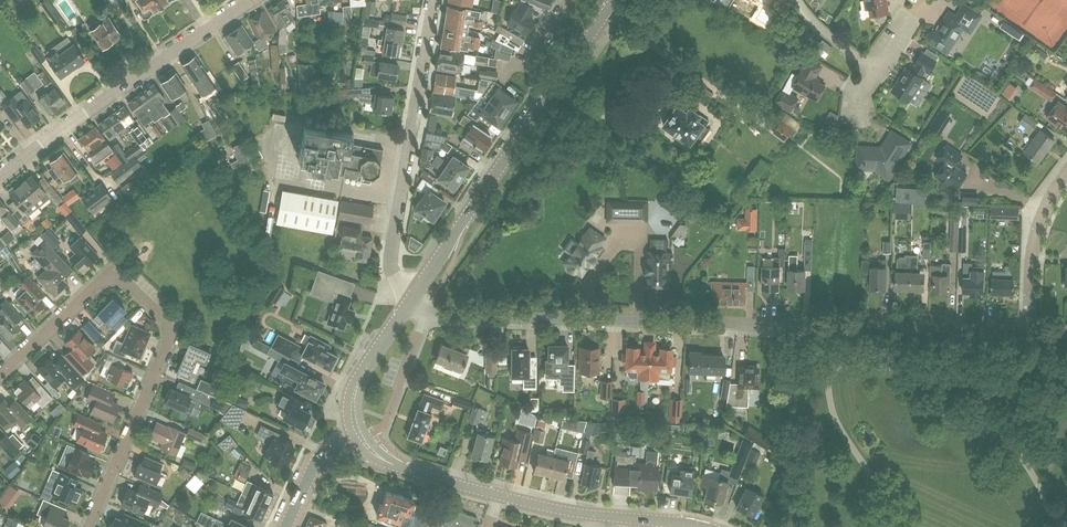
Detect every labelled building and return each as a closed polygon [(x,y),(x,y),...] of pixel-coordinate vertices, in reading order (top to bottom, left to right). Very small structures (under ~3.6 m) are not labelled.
[(115,10),(122,5),(119,0),(108,0),(115,10)] [(157,0),(132,0),(136,7),(140,4),(143,8),(139,11),(144,17),(145,16),(147,17),(150,15),(151,12),(161,5),(157,0)] [(293,19),(288,10),(290,8),(285,0),(281,0),(267,8),(279,28),(293,19)] [(330,2),(330,0),(308,0),(308,2),(307,2),(308,11),(319,9),(319,8),(324,7),(323,3),(330,2)] [(373,13),(375,2),(367,0),(365,12),(373,13)] [(543,8),(549,0),(523,0),(543,8)] [(733,0),(723,0),(720,5),(728,9),(733,0)] [(872,15),(875,15),(875,17),(877,21),(880,22),(883,22),(885,20),(886,15),(885,13),(888,12),(886,0),(866,0),(867,8),(870,7),(872,15)] [(533,7),(521,1),(517,9),(515,8),(507,22),(526,32),(534,19),(528,16),(533,7)] [(948,52),(962,29),(970,33),(981,14),(964,3),(956,16),(949,11),(936,32),(935,32),(932,31),(931,32),(929,33),(928,34),(928,37),(928,38),(929,41),(948,52)] [(343,15),(341,34),(348,35),(352,11),(351,5),(343,6),(343,15)] [(448,5),(446,14),(478,19),(480,11),(465,8),(448,5)] [(773,13),(763,6),(756,18),(767,25),(774,13),(773,13)] [(335,10),(334,28),(341,29),(343,11),(335,10)] [(55,11),(50,14),(56,23),(61,20),(55,11)] [(264,35),(274,29),(264,11),(248,19),(258,39),(254,40),(258,49),(267,45),(264,39),(266,37),(264,35)] [(404,23),(406,15),(391,13),(390,21),(404,23)] [(481,26),(482,20),(478,19),(446,14),(444,25),(462,28),(462,27),(467,28),(467,24),(481,26)] [(379,20),(368,18),(364,18),(364,17),(362,25),(378,28),(379,21),(379,20)] [(113,41),(120,37),(108,19),(99,25),(96,20),(88,26),(103,47),(113,40),(113,41)] [(1015,27),(1004,20),(1000,26),(1011,33),(1020,39),(1024,33),(1015,27)] [(236,54),(254,42),(241,23),(224,35),(236,54)] [(456,39),(478,42),(479,36),(466,33),(466,30),(462,30),(462,28),(444,25),(444,27),(442,36),(456,39)] [(402,43),(404,29),(387,26),(386,29),(384,29),(382,38),(385,38),(385,39),(387,39),(399,41),(399,42),(402,43)] [(499,32),(520,44),(521,45),(524,39),(502,26),(499,32)] [(520,44),(499,32),(495,39),(515,48),(517,49),(520,44)] [(477,48),(478,42),(456,39),(442,36),(440,46),(458,49),(459,44),(464,45),(464,46),(477,48)] [(399,46),(399,42),(399,41),(387,39),(385,39),(378,38),(377,44),(384,45),(382,52),(401,55),(402,47),(399,46)] [(515,48),(495,39),(494,41),(500,44),(499,49),(511,53),(513,54),(515,48)] [(278,44),(271,44),(273,72),(279,71),(279,62),(280,61),(279,52),(278,44)] [(40,63),(46,59),(36,45),(30,49),(40,63)] [(60,76),(84,59),(73,45),(60,54),(57,50),(47,57),(60,76)] [(440,48),(438,58),(462,62),(464,52),(440,48)] [(511,53),(499,49),(498,51),(496,50),(494,56),(509,59),(511,53)] [(929,71),(936,61),(922,52),(915,63),(918,64),(913,71),(907,68),(893,90),(909,100),(923,78),(920,76),(925,69),(929,71)] [(476,53),(475,60),(486,62),(485,65),(496,67),(497,57),(476,53)] [(373,64),(374,56),(364,54),(363,62),(373,64)] [(206,88),(214,82),(195,55),(182,64),(193,81),(198,77),(206,88)] [(261,88),(255,58),(248,60),(254,90),(261,88)] [(464,73),(465,70),(461,69),(462,62),(438,58),(437,69),(464,73)] [(817,99),(825,85),(814,79),(821,66),(808,58),(802,70),(801,69),(798,75),(792,72),(786,82),(787,82),(783,89),(782,89),(775,102),(791,110),(798,98),(790,93),(794,86),(817,99)] [(231,66),(241,80),(248,76),(238,61),(231,66)] [(396,78),(398,64),(379,61),(377,75),(396,78)] [(312,64),(299,64),(299,88),(312,88),(312,64)] [(366,76),(368,70),(360,67),(358,74),(366,76)] [(45,75),(42,71),(37,74),(40,79),(44,85),(45,86),(51,82),(45,75)] [(160,79),(161,82),(171,97),(186,87),(176,72),(168,77),(165,76),(160,79)] [(456,76),(436,73),(433,90),(452,93),(452,95),(473,99),(475,89),(454,85),(456,76)] [(475,89),(473,99),(477,99),(480,96),(480,97),(481,97),(482,94),(488,86),(493,80),(479,77),(477,89),(475,89)] [(34,89),(26,78),(20,82),(28,93),(34,89)] [(1057,92),(1035,78),(1029,87),(1051,101),(1057,92)] [(488,86),(482,94),(507,112),(515,99),(499,88),(501,84),(493,79),(493,80),(488,86)] [(344,82),(343,88),(348,88),(351,88),(351,80),(344,80),(344,82)] [(1014,99),(1022,88),(1014,82),(1006,93),(1014,99)] [(165,99),(154,83),(145,90),(152,100),(172,127),(172,126),(172,127),(184,118),(176,106),(169,111),(163,101),(165,99)] [(390,111),(393,96),(375,92),(362,94),(361,87),(351,88),(348,88),(343,88),(329,89),(330,98),(349,97),(349,96),(358,95),(359,98),(361,97),(362,100),(373,102),(372,109),(384,111),(383,112),(389,113),(390,111)] [(49,113),(65,101),(55,88),(47,94),(46,92),(38,98),(49,113)] [(152,100),(145,90),(136,96),(154,119),(158,116),(164,125),(168,123),(171,127),(172,127),(152,100)] [(452,114),(456,95),(433,92),(429,111),(452,114)] [(482,94),(481,97),(480,97),(480,96),(477,99),(467,113),(476,120),(481,113),(498,124),(507,112),(482,94)] [(1,104),(14,120),(19,116),(27,126),(40,117),(36,112),(37,111),(27,98),(19,104),(13,95),(1,104)] [(154,119),(136,96),(128,102),(144,123),(151,118),(153,120),(154,119)] [(185,107),(181,101),(176,105),(179,110),(185,107)] [(1058,101),(1047,117),(1058,124),(1058,123),(1066,129),(1066,107),(1058,101)] [(126,127),(135,121),(123,105),(115,111),(126,127)] [(703,138),(710,128),(706,125),(709,121),(691,108),(689,111),(685,108),(684,109),(679,105),(665,124),(690,142),(697,133),(703,138)] [(929,126),(939,132),(950,114),(941,108),(929,126)] [(107,117),(118,133),(126,127),(115,111),(107,117)] [(490,135),(481,128),(482,126),(463,113),(458,121),(468,128),(459,141),(469,148),(472,143),(480,149),(490,135)] [(1026,113),(1019,122),(1030,130),(1037,121),(1026,113)] [(118,133),(107,117),(98,123),(110,139),(118,133)] [(953,119),(943,138),(951,141),(960,123),(953,119)] [(210,137),(215,134),(208,120),(202,123),(205,128),(210,137)] [(793,128),(782,120),(773,131),(785,140),(793,128)] [(151,126),(158,136),(163,132),(156,122),(151,126)] [(379,172),(383,148),(352,143),(353,133),(304,123),(298,155),(302,156),(300,164),(361,176),(360,181),(370,183),(371,178),(379,172)] [(129,131),(137,142),(139,144),(144,140),(147,139),(137,125),(129,131)] [(90,152),(106,141),(95,126),(77,139),(83,147),(85,145),(90,152)] [(441,133),(426,130),(424,138),(440,141),(441,133)] [(889,177),(910,143),(891,130),(880,147),(858,146),(857,168),(875,169),(889,177)] [(1039,161),(1055,140),(1041,130),(1025,151),(1039,161)] [(144,140),(139,144),(142,149),(153,142),(150,136),(147,139),(144,140)] [(444,142),(440,141),(424,138),(423,146),(431,147),(438,149),(444,142)] [(123,163),(133,156),(128,149),(125,152),(118,142),(111,147),(123,163)] [(128,149),(133,156),(134,155),(142,149),(139,144),(137,142),(128,149)] [(955,190),(967,173),(955,165),(962,155),(946,144),(936,159),(943,164),(937,175),(949,183),(947,185),(955,190)] [(429,159),(431,147),(423,146),(421,157),(429,159)] [(134,155),(138,161),(146,155),(142,149),(134,155)] [(122,162),(114,151),(113,152),(112,150),(103,156),(112,169),(122,162)] [(56,156),(50,161),(53,166),(49,169),(55,178),(59,175),(63,180),(77,170),(63,151),(62,152),(59,153),(57,154),(56,156)] [(436,154),(433,159),(460,177),(464,171),(466,172),(468,167),(467,167),(468,165),(459,159),(460,157),(455,154),(454,156),(452,154),(446,164),(444,162),(445,160),(436,154)] [(133,156),(123,163),(111,172),(118,181),(141,164),(134,155),(133,156)] [(243,173),(252,168),(245,156),(237,160),(230,163),(234,171),(243,173)] [(457,182),(460,177),(433,159),(431,162),(440,168),(441,166),(443,168),(437,177),(439,179),(438,180),(443,183),(444,182),(453,188),(454,187),(455,187),(458,183),(457,182)] [(47,180),(41,186),(31,174),(20,184),(34,201),(45,192),(57,205),(63,199),(47,180)] [(444,201),(435,194),(439,189),(422,178),(416,187),(425,193),(415,207),(425,213),(423,215),(430,220),(431,218),(432,219),(434,216),(437,214),(437,211),(444,201)] [(23,210),(34,201),(20,184),(19,184),(17,182),(8,190),(10,192),(9,193),(21,206),(14,212),(23,223),(30,218),(23,210)] [(92,212),(112,198),(100,182),(81,197),(92,212)] [(66,203),(72,198),(71,196),(73,194),(67,187),(58,193),(63,199),(66,203)] [(897,200),(924,202),(924,196),(912,195),(913,189),(898,188),(897,200)] [(332,232),(338,199),(283,189),(277,222),(332,232)] [(19,222),(0,199),(0,216),(11,229),(19,222)] [(370,223),(374,206),(340,200),(337,217),(370,223)] [(678,217),(686,206),(677,200),(669,211),(678,217)] [(59,206),(67,215),(72,210),(65,201),(59,206)] [(608,219),(645,220),(645,202),(608,202),(608,219)] [(904,218),(911,218),(911,204),(894,204),(894,214),(904,215),(904,218)] [(959,217),(958,251),(959,251),(959,256),(966,256),(967,228),(963,228),(964,216),(970,216),(970,206),(959,205),(959,217)] [(746,229),(756,229),(757,209),(747,209),(746,219),(739,218),(739,226),(746,226),(746,229)] [(79,234),(86,229),(73,211),(66,216),(79,234)] [(959,217),(951,217),(950,251),(958,251),(959,217)] [(42,223),(46,228),(51,224),(47,218),(42,223)] [(368,262),(372,238),(359,236),(361,229),(343,226),(337,256),(368,262)] [(598,245),(603,238),(590,228),(584,235),(564,262),(568,265),(569,268),(570,271),(573,272),(576,271),(581,274),(601,247),(598,245)] [(51,233),(48,229),(42,234),(46,238),(51,233)] [(8,231),(0,236),(6,244),(14,238),(8,231)] [(87,265),(98,255),(81,236),(69,246),(75,252),(69,258),(78,267),(84,262),(87,265)] [(647,271),(645,271),(645,274),(647,274),(647,285),(665,285),(665,262),(665,253),(660,252),(660,246),(667,246),(667,239),(650,238),(650,246),(651,246),(651,251),(647,251),(647,261),(645,261),(645,265),(647,265),(647,271)] [(63,278),(72,269),(45,240),(32,253),(46,269),(37,277),(54,295),(68,283),(63,278)] [(805,241),(804,258),(812,258),(813,241),(805,241)] [(883,252),(892,253),(892,241),(884,241),(883,252)] [(805,289),(805,270),(798,270),(798,255),(789,255),(789,288),(805,289)] [(895,289),(910,289),(911,255),(906,255),(905,257),(900,257),(897,259),(897,271),(896,271),(895,289)] [(911,255),(910,289),(924,290),(925,272),(917,271),(918,255),(911,255)] [(780,288),(780,266),(780,257),(774,257),(774,266),(763,265),(762,287),(780,288)] [(885,288),(886,260),(880,259),(880,267),(872,267),(871,288),(885,288)] [(973,262),(964,262),(963,292),(983,292),(984,278),(984,267),(972,267),(973,262)] [(930,274),(934,275),(934,290),(947,291),(947,284),(950,285),(951,263),(942,263),(942,265),(930,264),(930,274)] [(1013,293),(1014,265),(1005,265),(1005,271),(992,271),(992,293),(1013,293)] [(320,295),(335,301),(327,322),(343,328),(346,320),(349,321),(354,310),(346,307),(350,296),(338,292),(343,279),(318,270),(315,278),(325,282),(320,295)] [(43,305),(44,304),(38,297),(44,292),(28,275),(16,282),(24,290),(16,298),(32,316),(38,310),(40,311),(43,308),(43,305)] [(746,303),(746,283),(716,282),(713,282),(713,293),(716,293),(716,303),(746,303)] [(284,288),(276,283),(267,297),(275,302),(284,288)] [(109,302),(93,318),(99,325),(105,319),(111,324),(116,329),(126,319),(120,314),(125,309),(119,304),(121,302),(113,294),(107,300),(109,302)] [(288,294),(283,300),(288,305),(293,299),(288,294)] [(19,327),(15,323),(21,318),(4,299),(0,303),(0,314),(1,315),(0,317),(0,328),(8,337),(19,327)] [(82,326),(95,340),(102,334),(89,320),(82,326)] [(124,356),(126,351),(139,357),(149,332),(131,325),(123,342),(116,339),(112,351),(124,356)] [(93,347),(77,330),(65,342),(71,348),(65,354),(82,373),(92,363),(85,355),(93,347)] [(271,346),(282,352),(293,357),(294,357),(293,356),(297,350),(301,352),(301,354),(329,368),(329,369),(330,368),(332,362),(334,363),(337,357),(335,356),(336,355),(336,354),(335,354),(327,350),(329,345),(328,344),(310,335),(309,334),(309,335),(305,344),(304,344),(305,345),(303,347),(277,334),(271,346)] [(545,358),(545,371),(560,371),(560,378),(560,384),(563,384),(563,390),(574,390),(574,364),(567,364),(567,345),(557,345),(556,343),(554,341),(552,341),(550,343),(549,344),(548,358),(545,358)] [(210,354),(209,354),(210,351),(192,343),(189,352),(187,351),(177,374),(178,373),(189,377),(196,359),(205,363),(206,360),(207,361),(210,354)] [(466,353),(468,347),(460,345),(458,351),(441,344),(436,359),(453,365),(452,370),(460,373),(467,354),(466,353)] [(278,359),(282,352),(271,346),(270,346),(266,353),(278,359)] [(496,372),(496,346),(485,346),(485,372),(496,372)] [(512,348),(511,348),(511,366),(509,366),(509,373),(511,373),(511,376),(522,376),(522,388),(535,388),(536,363),(528,363),(528,348),(519,348),(519,346),(512,346),(512,348)] [(648,379),(648,378),(649,351),(638,350),(638,348),(636,348),(634,347),(630,346),(629,348),(627,348),(627,355),(623,355),(622,363),(626,363),(626,369),(626,376),(639,377),(639,378),(646,378),(646,379),(648,379)] [(506,347),(498,347),(498,363),(506,363),(506,347)] [(598,371),(599,348),(580,348),(579,371),(598,371)] [(674,364),(674,357),(671,357),(671,350),(670,349),(668,348),(664,348),(663,349),(660,349),(660,351),(649,351),(648,378),(657,378),(658,377),(669,378),(669,371),(670,371),(671,364),(674,364)] [(689,370),(706,371),(707,354),(701,354),(701,351),(690,350),(689,370)] [(122,359),(108,353),(103,365),(110,368),(106,377),(127,385),(132,372),(119,366),(122,359)] [(723,372),(724,355),(707,354),(706,371),(723,372)] [(50,355),(37,368),(53,386),(63,377),(72,387),(82,377),(61,355),(55,361),(50,355)] [(320,389),(323,382),(284,362),(274,380),(282,385),(284,381),(314,396),(318,389),(320,389)] [(757,366),(755,366),(754,365),(750,365),(748,366),(746,366),(746,367),(739,367),(739,382),(739,385),(738,396),(727,396),(727,397),(725,405),(744,406),(744,397),(747,394),(748,385),(756,385),(757,366)] [(720,396),(727,397),(729,382),(730,380),(723,378),(720,396)] [(24,379),(14,389),(29,405),(35,400),(42,406),(52,397),(40,384),(34,390),(24,379)] [(611,398),(612,380),(600,380),(600,397),(611,398)] [(214,396),(220,398),(225,389),(218,386),(217,389),(203,383),(200,390),(205,392),(214,396)] [(196,388),(187,384),(183,393),(176,390),(171,388),(165,401),(184,410),(190,412),(193,405),(198,407),(205,392),(200,390),(196,388)] [(114,394),(107,391),(93,385),(87,398),(95,402),(91,411),(112,420),(118,404),(111,401),(114,394)] [(596,402),(592,388),(580,392),(584,405),(596,402)] [(637,402),(647,402),(647,391),(638,391),(637,402)] [(276,406),(286,410),(283,417),(302,427),(309,413),(302,410),(306,403),(294,397),(283,392),(276,406)] [(441,409),(444,400),(423,392),(418,408),(417,407),(407,435),(421,440),(424,431),(426,431),(429,423),(427,422),(431,412),(429,412),(432,405),(441,409)] [(220,398),(214,396),(211,405),(221,409),(225,400),(220,398)] [(472,402),(455,396),(452,404),(470,409),(472,402)] [(530,410),(538,410),(538,397),(530,397),(530,410)] [(248,405),(246,401),(239,398),(236,404),(246,409),(248,405)] [(624,398),(612,398),(611,419),(616,420),(623,411),(624,398)] [(0,402),(0,420),(6,426),(15,418),(21,425),(30,417),(14,399),(8,405),(3,399),(0,402)] [(477,422),(482,408),(474,405),(469,419),(477,422)] [(670,418),(680,419),(681,405),(671,405),(670,418)] [(94,419),(79,413),(74,425),(82,428),(77,439),(99,449),(106,433),(91,426),(94,419)] [(534,428),(532,439),(541,441),(544,430),(547,418),(538,416),(535,428),(534,428)] [(563,418),(562,424),(573,426),(575,419),(563,418)] [(612,420),(606,422),(607,427),(612,430),(615,429),(612,420)] [(169,427),(156,421),(150,437),(163,442),(160,448),(176,455),(185,432),(170,426),(169,427)] [(583,431),(582,438),(589,440),(591,433),(593,422),(586,421),(583,431)] [(746,428),(744,430),(745,431),(743,433),(767,448),(772,440),(748,426),(746,428)] [(186,434),(203,442),(206,434),(189,427),(186,434)] [(487,458),(493,436),(482,433),(484,429),(477,427),(473,439),(476,439),(471,454),(487,458)] [(267,428),(262,440),(267,446),(263,455),(271,459),(270,461),(279,465),(281,460),(286,462),(287,460),(289,461),(292,456),(290,455),(293,447),(289,445),(290,442),(274,434),(275,432),(267,428)] [(503,437),(500,448),(503,448),(499,462),(515,465),(520,445),(526,447),(530,432),(517,429),(515,440),(503,437)] [(26,441),(33,446),(40,437),(32,432),(26,441)] [(20,449),(5,433),(0,438),(0,443),(12,456),(20,449)] [(229,434),(217,444),(224,450),(233,444),(235,446),(238,444),(229,434)] [(582,438),(579,451),(587,453),(585,463),(583,463),(582,469),(584,469),(581,481),(596,484),(599,472),(601,473),(602,467),(600,467),(600,465),(597,465),(592,464),(596,443),(589,442),(590,440),(589,440),(582,438)] [(74,453),(72,452),(69,458),(62,455),(58,465),(81,474),(82,472),(88,474),(94,462),(84,458),(87,452),(77,447),(74,453)] [(550,464),(548,473),(563,477),(564,473),(567,463),(574,465),(577,452),(569,450),(554,447),(552,455),(550,464)] [(751,447),(748,455),(745,463),(754,466),(760,451),(751,447)] [(655,488),(657,450),(645,449),(645,462),(639,462),(638,483),(637,482),(637,487),(655,488)] [(627,453),(624,450),(620,450),(617,453),(615,453),(613,481),(637,482),(638,483),(639,462),(634,462),(635,454),(627,453)] [(537,451),(533,470),(548,473),(550,464),(552,455),(537,451)] [(745,463),(748,455),(740,451),(731,473),(739,476),(745,463)] [(139,462),(133,475),(155,484),(164,464),(144,456),(141,463),(139,462)] [(237,469),(240,470),(237,477),(245,481),(251,467),(240,462),(237,469)] [(690,492),(693,471),(667,467),(665,481),(671,482),(670,490),(690,492)] [(725,480),(728,470),(722,468),(719,478),(703,474),(701,484),(707,486),(705,496),(722,500),(727,481),(725,480)] [(76,502),(82,489),(76,486),(79,480),(52,469),(48,480),(56,484),(52,492),(60,495),(58,499),(66,502),(68,499),(76,502)] [(197,471),(196,475),(203,482),(206,475),(197,471)] [(752,514),(762,494),(750,488),(754,479),(747,477),(744,486),(745,487),(736,506),(752,514)] [(255,501),(266,506),(273,491),(256,483),(250,496),(257,499),(255,501)] [(11,507),(24,492),(15,484),(2,499),(11,507)] [(128,488),(121,503),(142,512),(147,501),(157,505),(162,493),(140,484),(136,492),(128,488)] [(618,496),(632,497),(633,486),(618,486),(618,496)] [(384,516),(391,519),(392,518),(399,520),(397,526),(398,526),(424,526),(430,508),(413,502),(413,499),(404,496),(404,495),(396,493),(396,494),(386,490),(382,504),(380,503),(376,513),(384,516)] [(261,517),(266,506),(255,501),(257,499),(250,496),(244,509),(261,517)] [(244,504),(228,497),(224,505),(232,509),(231,510),(240,514),(244,504)] [(43,498),(36,513),(46,517),(42,524),(49,526),(65,526),(69,519),(52,511),(55,503),(43,498)] [(472,515),(450,507),(451,503),(442,500),(433,524),(442,526),(473,526),(477,517),(472,515)] [(201,510),(197,520),(208,526),(252,526),(231,517),(227,526),(222,523),(223,520),(215,517),(201,510)] [(312,516),(310,515),(305,526),(324,526),(327,522),(312,516)] [(110,526),(149,526),(150,524),(137,518),(134,525),(115,516),(110,526)] [(356,524),(339,517),(336,526),(339,526),(355,526),(356,524)]
